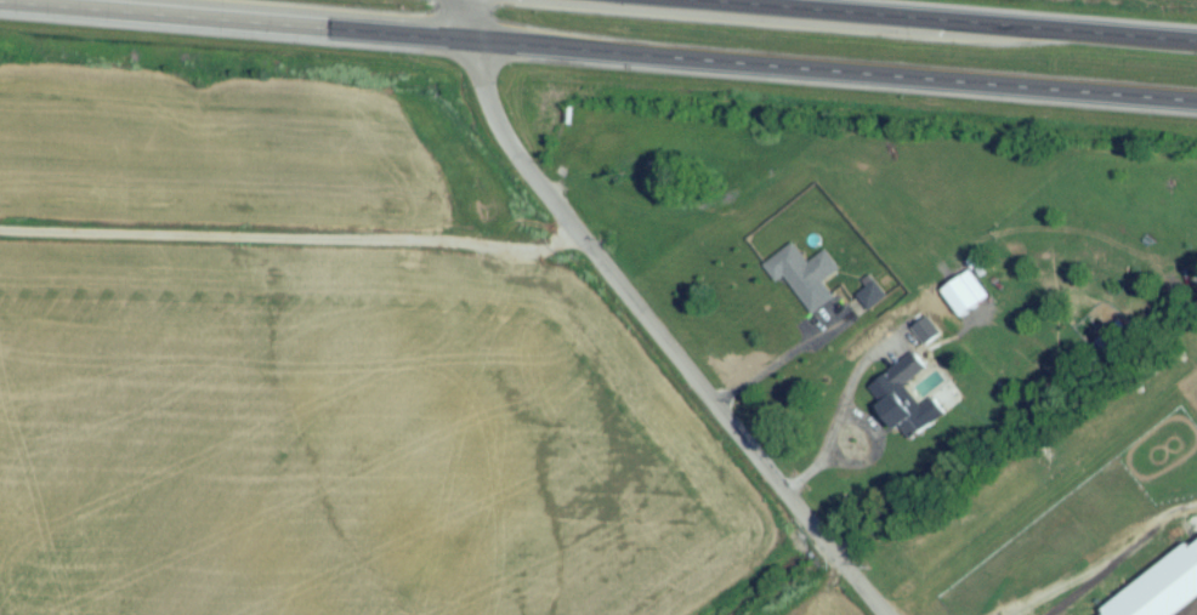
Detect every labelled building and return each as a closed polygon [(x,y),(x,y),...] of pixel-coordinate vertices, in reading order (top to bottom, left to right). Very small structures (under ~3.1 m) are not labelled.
[(784,284),(811,322),(834,306),(823,290),(840,277),(825,257),(807,270),(793,250),(762,272),(776,290),(784,284)] [(931,344),(921,330),(913,336),(924,349),(931,344)] [(867,393),(880,411),(876,413),(894,438),(899,435),(909,448),(945,422),(933,404),(920,413),(906,392),(926,377),(914,361),(867,393)] [(1104,614),(1196,614),(1196,545),(1104,614)]
